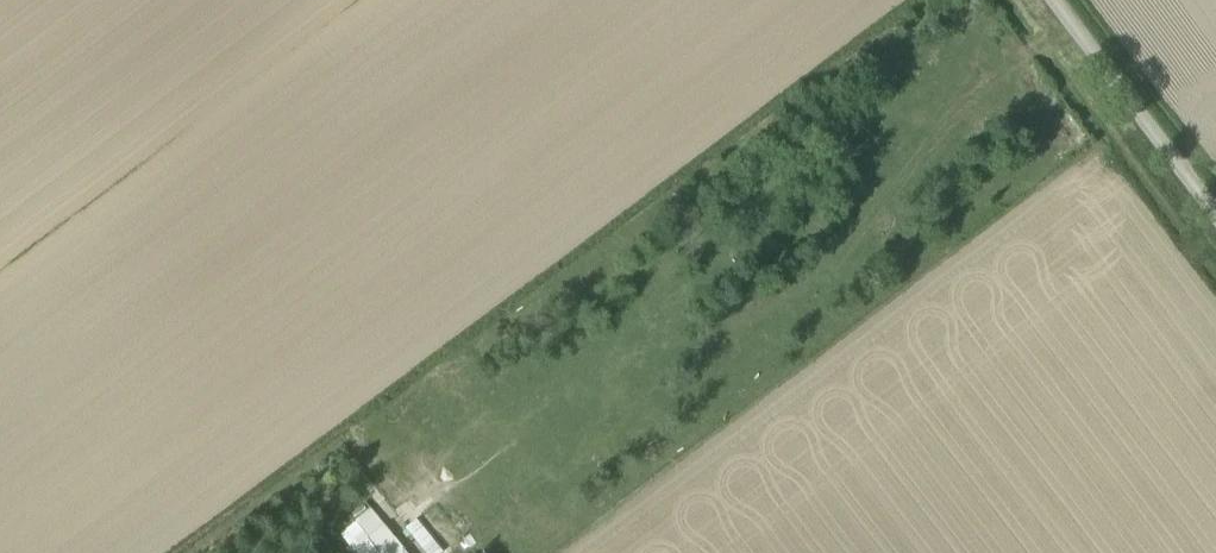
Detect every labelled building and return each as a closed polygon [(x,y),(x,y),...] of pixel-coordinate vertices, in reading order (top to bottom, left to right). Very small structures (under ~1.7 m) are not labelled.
[(443,544),(422,514),(404,527),(422,552),(431,552),(443,544)] [(367,539),(379,552),(408,552),(385,525),(367,539)]
